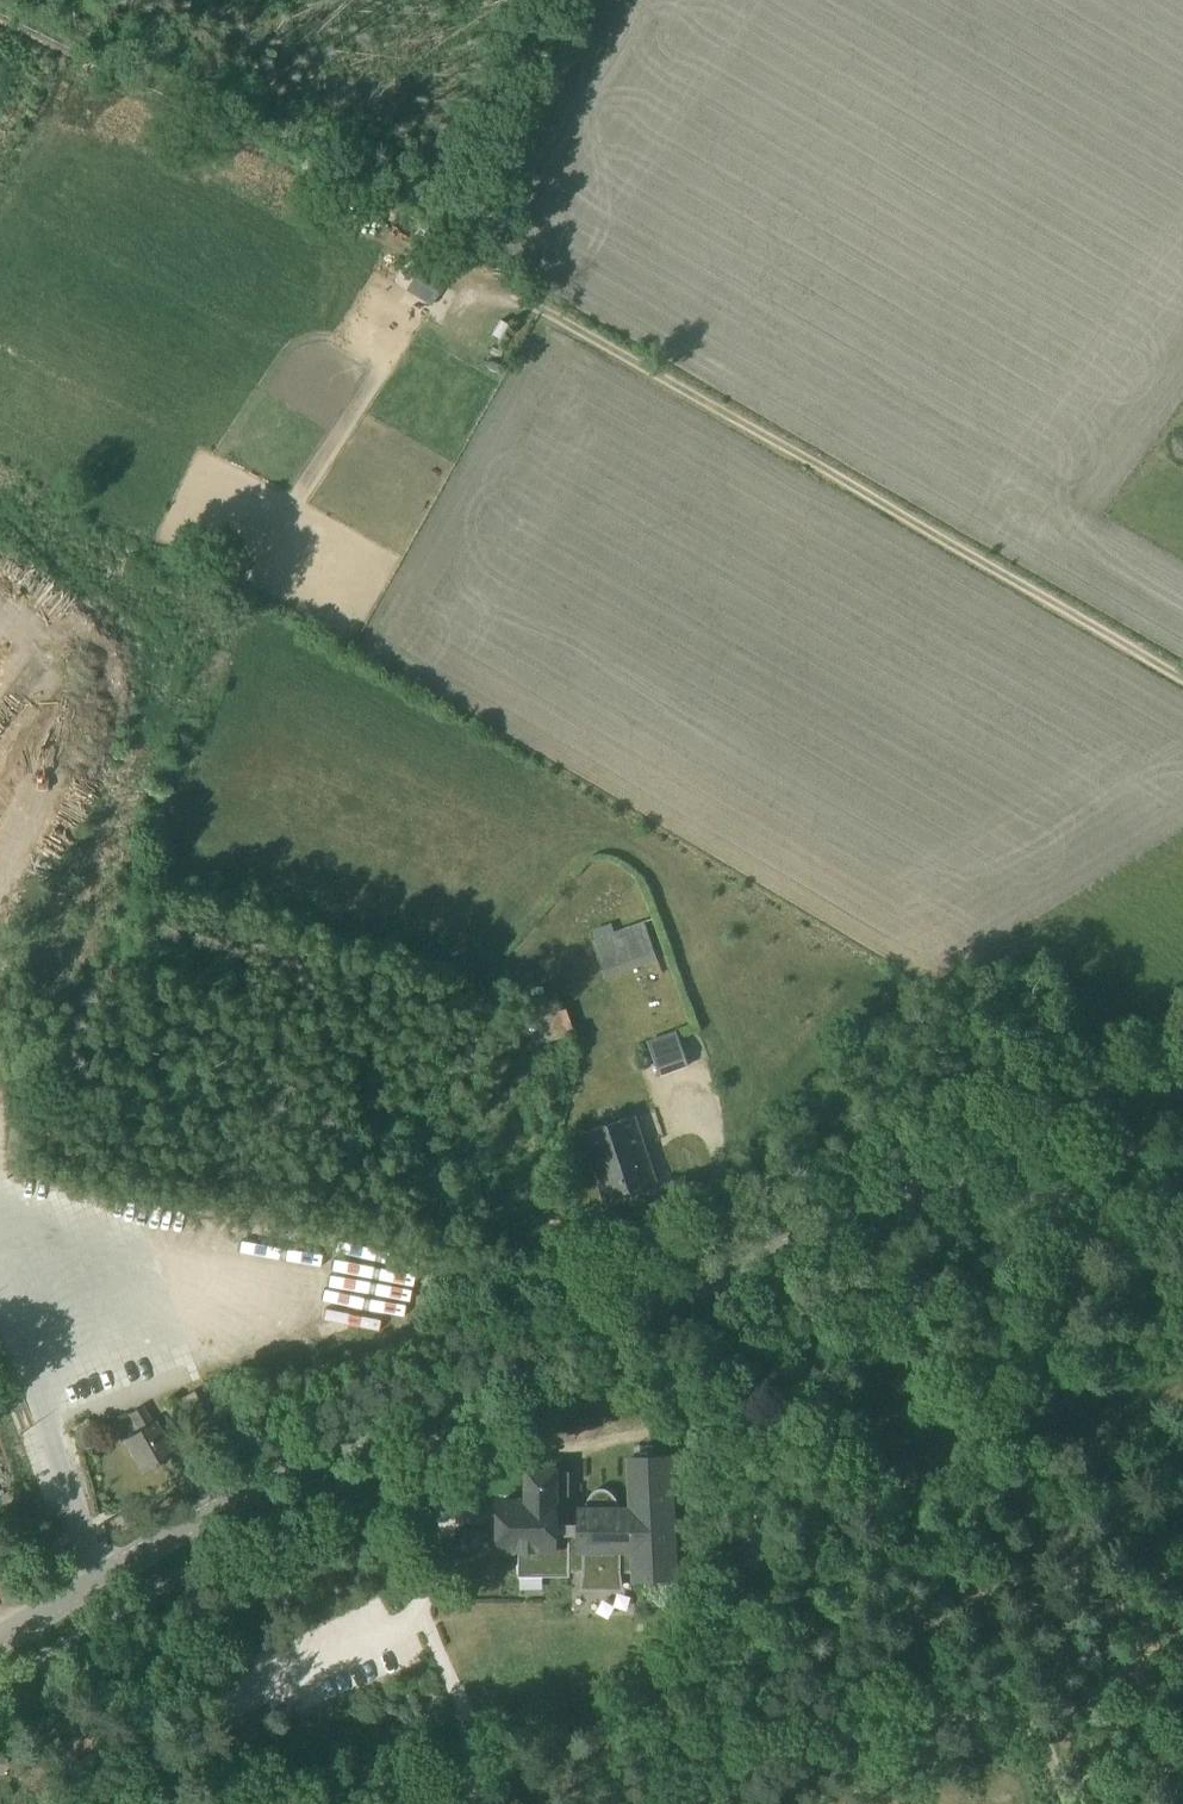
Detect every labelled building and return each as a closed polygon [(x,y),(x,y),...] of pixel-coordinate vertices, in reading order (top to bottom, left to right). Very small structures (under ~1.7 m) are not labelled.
[(418,268),(405,291),(430,305),(443,282),(418,268)] [(643,922),(592,940),(605,978),(657,960),(643,922)] [(554,992),(533,1001),(539,1017),(542,1016),(557,1010),(561,1008),(554,992)] [(557,1010),(542,1016),(539,1017),(549,1041),(567,1034),(557,1010)] [(675,1032),(646,1042),(660,1078),(688,1068),(675,1032)] [(583,1135),(604,1200),(656,1183),(634,1118),(583,1135)] [(161,1405),(169,1418),(181,1412),(173,1398),(161,1405)] [(123,1440),(141,1471),(171,1454),(153,1423),(151,1424),(142,1408),(129,1415),(138,1431),(123,1440)] [(181,1412),(169,1418),(179,1434),(191,1428),(181,1412)] [(95,1413),(80,1425),(92,1439),(106,1427),(95,1413)] [(524,1501),(496,1502),(498,1552),(517,1552),(517,1578),(569,1577),(568,1571),(584,1571),(583,1585),(620,1584),(617,1570),(633,1570),(633,1578),(671,1577),(669,1455),(626,1456),(627,1507),(616,1507),(616,1504),(615,1501),(614,1499),(612,1496),(611,1494),(609,1492),(607,1490),(605,1489),(603,1488),(601,1487),(598,1487),(596,1487),(594,1488),(592,1489),(590,1491),(588,1493),(587,1494),(585,1497),(584,1499),(583,1502),(582,1505),(581,1508),(579,1508),(579,1521),(568,1522),(567,1472),(552,1472),(552,1471),(523,1471),(524,1501)] [(880,1803),(897,1803),(892,1795),(879,1801),(880,1803)]
